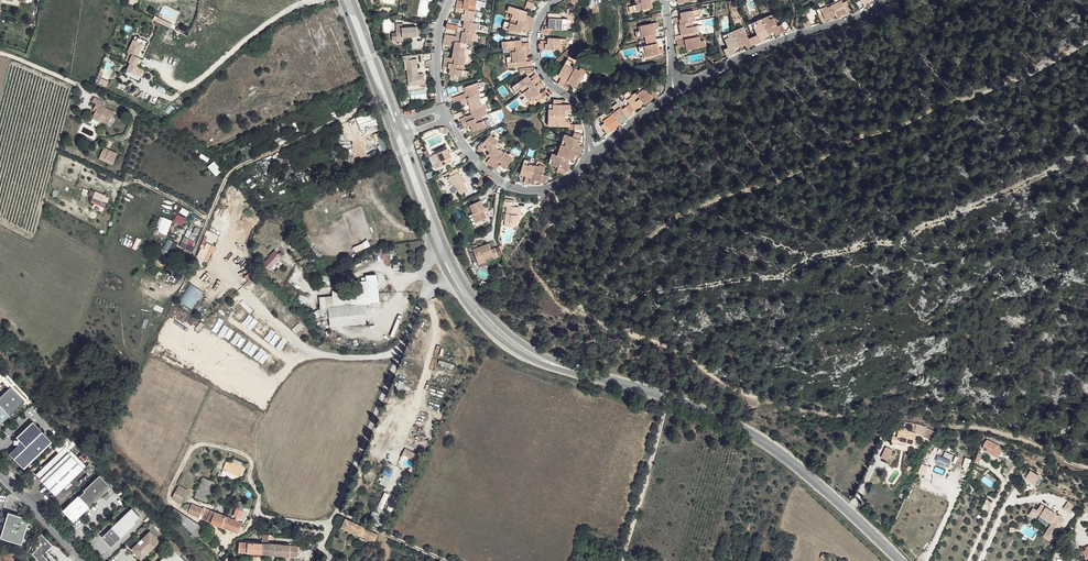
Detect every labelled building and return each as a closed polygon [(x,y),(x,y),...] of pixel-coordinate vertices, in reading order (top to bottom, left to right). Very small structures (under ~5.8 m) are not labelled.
[(476,11),(477,6),(481,7),(482,1),(477,0),(465,0),(464,4),(457,3),(456,8),(476,11)] [(636,0),(637,5),(634,5),(635,12),(653,6),(652,3),(652,0),(653,0),(636,0)] [(837,15),(837,17),(851,10),(847,1),(843,3),(841,0),(835,0),(836,2),(831,4),(837,15)] [(822,22),(837,15),(831,4),(827,6),(824,1),(818,3),(821,8),(817,10),(822,22)] [(511,18),(531,24),(533,19),(526,17),(527,15),(527,12),(509,6),(508,11),(511,13),(510,17),(511,18)] [(475,16),(476,11),(456,8),(455,12),(462,14),(461,20),(465,21),(476,23),(477,16),(475,16)] [(693,22),(696,21),(695,16),(700,15),(699,9),(681,13),(681,17),(682,19),(674,20),(675,25),(680,24),(693,22)] [(549,29),(564,30),(564,25),(568,25),(568,19),(560,19),(560,14),(550,14),(549,26),(549,29)] [(778,26),(774,18),(770,20),(768,16),(762,19),(769,34),(774,32),(776,36),(785,31),(782,25),(778,26)] [(156,21),(169,26),(170,23),(158,17),(156,21)] [(530,29),(531,24),(511,18),(510,22),(505,21),(503,27),(521,32),(522,29),(523,27),(530,29)] [(769,34),(762,19),(756,22),(758,25),(754,27),(757,35),(753,37),(756,44),(765,40),(763,36),(769,34)] [(479,30),(480,23),(476,23),(465,21),(462,31),(476,34),(477,29),(479,30)] [(694,26),(693,22),(680,24),(682,35),(677,36),(678,41),(690,38),(690,34),(700,31),(699,25),(694,26)] [(646,41),(656,38),(655,28),(659,27),(658,23),(639,26),(640,31),(636,32),(637,38),(645,36),(646,41)] [(402,30),(396,31),(396,41),(402,41),(402,37),(417,36),(417,26),(402,27),(402,30)] [(756,44),(753,37),(749,39),(745,30),(741,32),(739,29),(734,31),(740,47),(745,44),(747,48),(756,44)] [(477,40),(478,34),(476,34),(462,31),(461,37),(445,34),(444,39),(452,41),(455,41),(467,44),(473,44),(473,39),(477,40)] [(740,47),(734,31),(728,34),(729,37),(725,39),(729,48),(724,50),(727,57),(736,53),(734,49),(740,47)] [(700,41),(700,36),(690,38),(678,41),(679,45),(681,45),(686,44),(686,47),(687,50),(705,46),(704,41),(700,41)] [(549,38),(548,41),(548,44),(541,44),(540,49),(561,50),(561,45),(567,45),(567,39),(549,38)] [(659,49),(656,38),(646,41),(647,45),(639,47),(640,53),(644,52),(645,57),(651,56),(664,53),(663,49),(659,49)] [(143,44),(133,39),(128,52),(132,54),(129,62),(131,62),(127,70),(134,73),(138,66),(136,65),(140,57),(137,56),(143,44)] [(510,52),(530,50),(529,45),(522,46),(522,43),(521,40),(503,41),(503,47),(508,47),(509,52),(510,52)] [(467,48),(467,44),(455,41),(453,52),(469,55),(470,49),(467,48)] [(530,55),(530,50),(510,52),(511,56),(507,57),(507,63),(517,62),(517,67),(527,66),(526,55),(528,55),(530,55)] [(468,61),(469,55),(453,52),(452,58),(445,57),(444,62),(465,66),(466,61),(468,61)] [(411,59),(411,55),(402,56),(402,60),(406,60),(407,80),(413,79),(413,81),(417,81),(418,85),(424,84),(423,73),(418,74),(415,74),(415,71),(417,71),(416,59),(411,59)] [(575,68),(579,62),(570,56),(558,76),(561,78),(563,79),(560,85),(564,88),(575,68)] [(577,69),(575,68),(564,88),(568,90),(572,84),(577,87),(587,70),(591,73),(594,68),(581,61),(577,69)] [(464,70),(465,66),(444,62),(443,67),(444,67),(450,68),(449,74),(467,77),(469,71),(464,70)] [(535,85),(540,81),(538,77),(532,80),(528,76),(513,86),(517,91),(521,88),(523,93),(535,85)] [(480,93),(477,83),(464,87),(466,93),(453,97),(455,102),(461,100),(480,93)] [(644,103),(645,105),(658,95),(651,87),(647,89),(642,83),(638,87),(640,90),(636,93),(644,103)] [(546,96),(547,95),(544,91),(541,93),(535,85),(523,93),(522,93),(525,97),(522,99),(526,104),(536,97),(539,101),(546,96)] [(631,113),(644,103),(636,93),(632,96),(629,92),(624,95),(630,104),(626,107),(631,113)] [(485,103),(486,103),(484,97),(481,98),(480,93),(461,100),(463,105),(470,103),(471,108),(485,103)] [(95,115),(102,118),(110,122),(115,110),(103,104),(104,100),(102,99),(100,103),(98,102),(95,106),(98,107),(97,110),(95,115)] [(549,116),(566,116),(566,110),(570,110),(570,105),(562,105),(562,100),(554,100),(554,105),(550,105),(549,116)] [(488,109),(485,103),(471,108),(470,108),(472,114),(461,118),(462,123),(483,116),(488,114),(486,110),(488,109)] [(620,124),(633,115),(631,113),(626,107),(623,109),(618,103),(613,107),(615,110),(611,113),(620,124)] [(607,134),(620,124),(611,113),(607,116),(605,113),(601,116),(605,123),(601,126),(607,134)] [(484,121),(483,116),(462,123),(464,128),(471,125),(473,131),(491,125),(489,119),(484,121)] [(569,127),(570,124),(570,122),(565,122),(566,120),(566,116),(549,116),(549,120),(549,123),(549,126),(569,127)] [(561,145),(581,151),(582,147),(578,145),(582,135),(574,133),(573,137),(565,135),(561,145)] [(498,143),(500,140),(496,136),(494,138),(491,135),(484,142),(479,148),(477,150),(480,154),(485,148),(490,152),(498,143)] [(479,148),(484,142),(481,139),(476,145),(479,148)] [(492,167),(505,152),(501,149),(503,147),(498,143),(490,152),(488,154),(491,157),(493,159),(488,164),(492,167)] [(579,156),(581,151),(561,145),(558,155),(570,160),(571,160),(573,161),(575,155),(579,156)] [(118,154),(105,147),(99,157),(113,163),(118,154)] [(448,148),(438,152),(443,161),(444,165),(453,161),(451,157),(452,156),(448,148)] [(509,154),(505,151),(505,152),(492,167),(495,171),(496,169),(500,165),(505,169),(515,157),(510,153),(509,154)] [(438,152),(434,154),(438,163),(443,161),(438,152)] [(568,165),(570,160),(558,155),(553,154),(549,164),(556,166),(558,167),(557,171),(557,172),(564,174),(566,170),(569,171),(570,166),(569,166),(568,165)] [(529,183),(534,166),(529,164),(530,162),(525,160),(520,175),(526,177),(524,183),(529,185),(529,183)] [(214,161),(207,166),(215,176),(222,170),(214,161)] [(539,167),(534,166),(529,183),(534,185),(535,181),(545,184),(547,176),(543,175),(545,167),(539,165),(539,167)] [(466,191),(456,168),(447,172),(449,177),(453,185),(454,184),(459,194),(466,191)] [(584,184),(582,182),(579,178),(575,180),(580,186),(584,184)] [(92,203),(102,205),(105,193),(94,191),(92,203)] [(482,211),(484,210),(480,201),(466,208),(469,216),(467,217),(471,226),(486,219),(483,213),(482,211)] [(510,224),(515,224),(517,215),(519,207),(512,206),(513,202),(504,201),(503,205),(506,206),(504,221),(510,222),(510,224)] [(210,238),(205,236),(199,257),(209,262),(217,247),(208,243),(210,238)] [(168,251),(172,241),(167,239),(163,249),(168,251)] [(179,245),(187,250),(190,245),(182,240),(179,245)] [(474,259),(481,256),(489,252),(490,255),(494,252),(490,244),(487,245),(484,240),(469,247),(474,259)] [(496,241),(490,244),(494,252),(500,250),(496,241)] [(285,253),(277,247),(264,263),(269,269),(285,253)] [(187,250),(183,258),(187,260),(192,252),(187,250)] [(350,266),(346,262),(341,267),(345,271),(350,266)] [(331,284),(332,277),(323,274),(321,282),(331,284)] [(360,277),(349,278),(350,281),(349,281),(350,293),(344,294),(345,298),(341,299),(342,306),(379,302),(376,274),(366,276),(366,278),(361,278),(360,277)] [(366,323),(364,306),(328,307),(330,327),(366,323)] [(271,340),(276,331),(266,326),(261,335),(271,340)] [(25,401),(11,386),(0,397),(0,425),(25,401)] [(24,469),(52,442),(33,423),(17,438),(22,443),(10,454),(24,469)] [(925,426),(915,424),(913,430),(923,433),(925,426)] [(897,432),(893,431),(890,442),(901,445),(901,441),(906,442),(913,444),(916,433),(898,428),(897,432)] [(982,444),(982,448),(996,458),(1002,448),(986,440),(984,440),(982,444)] [(65,445),(36,473),(56,494),(85,467),(65,445)] [(1002,448),(996,458),(1005,458),(1002,464),(1005,466),(1001,474),(1007,476),(1016,455),(1002,449),(1002,448)] [(246,463),(250,454),(236,449),(233,457),(246,463)] [(948,467),(951,461),(938,455),(935,460),(948,467)] [(923,475),(927,466),(921,463),(917,473),(923,475)] [(1043,478),(1031,471),(1026,478),(1038,485),(1043,478)] [(96,502),(112,486),(100,475),(84,490),(85,491),(80,496),(79,495),(63,510),(75,522),(91,507),(90,506),(95,501),(96,502)] [(206,503),(215,483),(203,477),(196,495),(194,498),(206,503)] [(191,496),(193,493),(181,486),(167,509),(170,513),(173,508),(186,516),(189,513),(190,510),(188,508),(189,505),(189,504),(193,498),(191,496)] [(1070,514),(1075,506),(1068,501),(1063,508),(1070,514)] [(1038,510),(1033,508),(1029,516),(1033,518),(1037,513),(1052,523),(1044,535),(1052,542),(1066,519),(1042,504),(1038,510)] [(192,505),(190,510),(189,513),(194,515),(197,507),(192,505)] [(221,526),(226,516),(215,512),(206,508),(202,518),(221,526)] [(243,519),(245,516),(241,514),(243,510),(237,508),(234,515),(236,517),(235,520),(239,521),(240,518),(243,519)] [(133,509),(103,537),(112,547),(137,523),(136,522),(141,517),(133,509)] [(22,517),(7,512),(1,534),(22,540),(28,523),(22,517)] [(241,525),(242,523),(239,521),(235,520),(226,516),(221,526),(238,533),(239,533),(241,531),(239,531),(241,525)] [(363,529),(364,526),(346,518),(342,527),(350,530),(354,532),(360,535),(363,529)] [(375,542),(378,535),(368,530),(367,532),(365,537),(375,542)] [(152,532),(132,550),(143,560),(162,543),(152,532)] [(43,555),(52,545),(41,534),(35,539),(32,553),(39,560),(49,560),(43,555)] [(620,546),(594,537),(592,542),(619,551),(620,546)] [(262,543),(239,542),(238,552),(240,553),(240,555),(241,555),(242,556),(243,556),(252,557),(252,560),(261,560),(262,554),(262,543)] [(291,545),(262,543),(262,554),(290,557),(290,555),(311,557),(311,552),(298,550),(299,547),(295,546),(294,547),(290,547),(291,545)] [(161,560),(184,560),(173,550),(161,560)]
